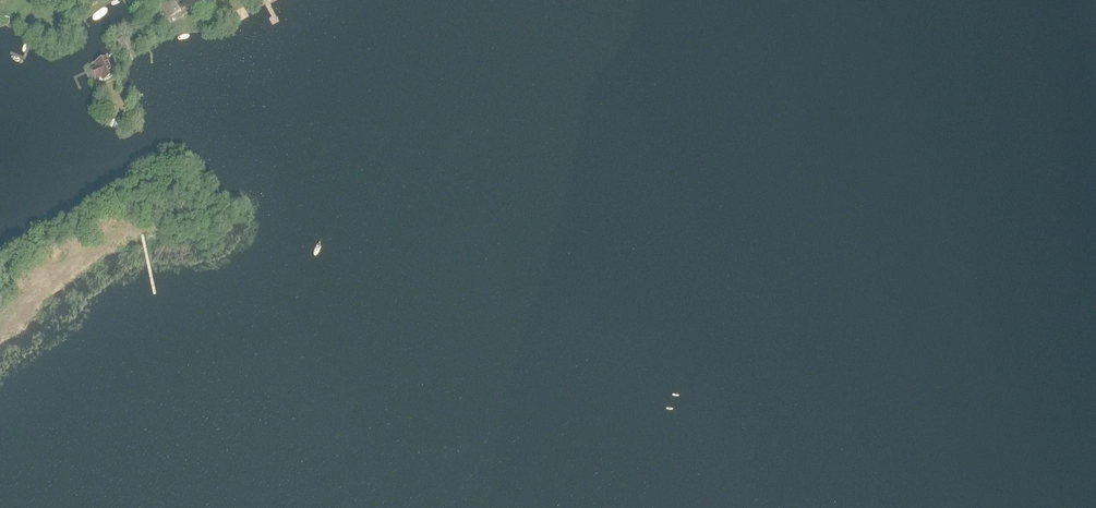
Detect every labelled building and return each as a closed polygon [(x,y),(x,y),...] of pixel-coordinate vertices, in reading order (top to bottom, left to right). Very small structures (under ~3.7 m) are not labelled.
[(162,6),(170,18),(189,6),(185,0),(171,0),(162,6)] [(96,63),(98,67),(91,70),(95,78),(102,76),(104,80),(114,75),(106,58),(96,63)]
